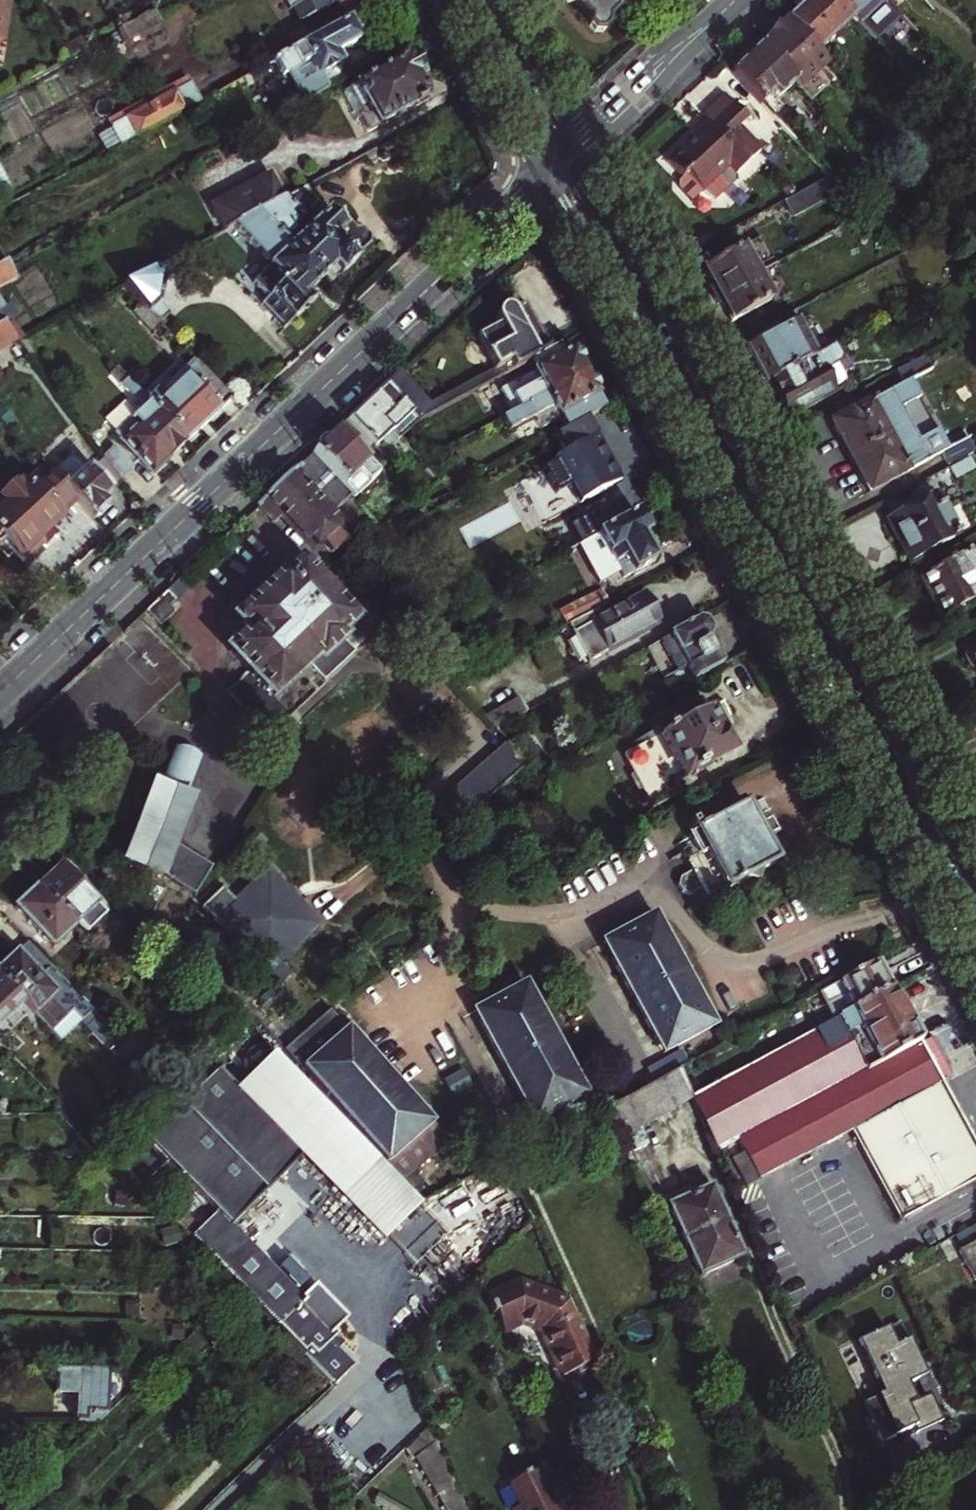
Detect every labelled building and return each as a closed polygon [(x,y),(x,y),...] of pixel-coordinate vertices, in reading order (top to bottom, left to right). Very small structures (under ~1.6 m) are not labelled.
[(4,41),(9,0),(0,0),(0,41),(4,41)] [(299,20),(310,14),(311,17),(336,4),(342,16),(366,3),(365,0),(289,0),(299,20)] [(560,2),(567,2),(585,22),(585,28),(589,35),(598,34),(603,31),(603,23),(613,13),(607,7),(615,0),(558,0),(560,2)] [(796,11),(827,43),(863,9),(855,0),(808,0),(796,11)] [(863,9),(869,15),(885,0),(855,0),(863,9)] [(909,6),(903,0),(885,0),(869,15),(884,30),(909,6)] [(827,43),(796,11),(790,22),(781,18),(778,22),(775,26),(778,28),(769,37),(799,68),(804,74),(818,89),(831,77),(821,67),(836,52),(827,43)] [(118,32),(126,46),(160,27),(153,13),(118,32)] [(346,21),(265,65),(273,80),(277,78),(284,74),(300,105),(322,92),(314,78),(335,67),(330,58),(339,53),(358,43),(346,21)] [(769,37),(757,48),(739,65),(768,96),(799,68),(769,37)] [(330,58),(335,67),(344,62),(342,58),(339,53),(330,58)] [(364,118),(360,120),(368,135),(428,102),(417,82),(418,81),(414,72),(408,62),(392,70),(391,67),(364,81),(366,85),(351,93),(364,118)] [(775,102),(804,74),(799,68),(768,96),(775,102)] [(284,74),(277,78),(294,108),(300,105),(284,74)] [(186,86),(129,118),(138,135),(196,103),(186,86)] [(751,116),(756,110),(733,86),(711,107),(716,112),(698,131),(676,152),(688,164),(681,170),(682,178),(695,191),(705,182),(722,191),(745,168),(743,160),(769,135),(751,116)] [(364,118),(351,93),(343,97),(356,122),(360,120),(364,118)] [(138,135),(129,118),(110,128),(119,145),(138,135)] [(835,166),(801,186),(810,200),(850,180),(835,166)] [(211,213),(222,233),(255,216),(278,203),(268,184),(263,181),(213,208),(211,213)] [(298,216),(283,201),(278,203),(255,216),(290,253),(320,284),(334,270),(341,278),(349,271),(356,265),(353,262),(367,249),(367,239),(362,233),(355,231),(347,239),(328,218),(298,246),(294,241),(297,239),(298,228),(292,222),(298,216)] [(262,278),(290,253),(255,216),(222,233),(262,278)] [(718,271),(726,286),(766,264),(752,237),(712,260),(718,271)] [(320,284),(290,253),(262,278),(250,288),(266,305),(261,309),(284,332),(300,316),(308,309),(301,301),(314,290),(320,284)] [(167,263),(122,288),(157,324),(167,315),(156,304),(159,292),(161,283),(174,275),(167,263)] [(780,289),(766,264),(726,286),(732,297),(740,311),(780,289)] [(3,266),(0,268),(0,292),(14,285),(3,266)] [(301,301),(308,309),(321,297),(314,290),(301,301)] [(543,346),(537,335),(532,326),(523,310),(517,314),(509,309),(501,309),(496,315),(496,320),(500,328),(477,340),(494,371),(502,367),(506,375),(531,362),(553,350),(549,343),(543,346)] [(776,370),(824,344),(804,310),(754,337),(762,352),(772,372),(776,370)] [(2,352),(16,371),(30,361),(3,323),(0,325),(0,353),(2,352)] [(543,346),(549,343),(543,331),(537,335),(543,346)] [(824,344),(776,370),(785,387),(795,405),(855,373),(842,350),(844,349),(838,337),(824,344)] [(932,346),(907,358),(913,370),(919,368),(938,357),(932,346)] [(517,411),(585,375),(577,361),(572,352),(563,357),(557,347),(553,350),(531,362),(536,371),(533,373),(536,379),(508,394),(517,411)] [(193,377),(187,382),(164,404),(156,396),(145,406),(183,446),(214,417),(230,402),(195,366),(188,372),(193,377)] [(502,367),(494,371),(429,407),(435,413),(506,375),(502,367)] [(918,413),(908,394),(927,384),(919,368),(913,370),(841,411),(858,445),(918,413)] [(193,377),(188,372),(183,377),(187,382),(193,377)] [(435,413),(429,407),(399,373),(385,387),(418,423),(435,413)] [(536,379),(533,373),(504,388),(508,394),(536,379)] [(565,422),(569,431),(605,412),(596,396),(585,375),(517,411),(504,418),(514,436),(539,423),(544,433),(565,422)] [(131,433),(113,451),(143,483),(158,470),(183,446),(145,406),(124,384),(116,392),(130,406),(132,404),(137,409),(122,423),(131,433)] [(418,423),(385,387),(367,403),(348,421),(373,449),(387,436),(395,445),(401,440),(418,423)] [(925,427),(918,413),(858,445),(877,481),(947,440),(954,436),(944,417),(925,427)] [(514,436),(504,418),(493,424),(503,442),(514,436)] [(103,441),(113,451),(131,433),(122,423),(103,441)] [(973,443),(975,441),(975,430),(974,426),(954,436),(947,440),(954,453),(973,443)] [(374,476),(334,433),(322,445),(310,456),(350,499),(374,476)] [(381,458),(395,445),(387,436),(373,449),(381,458)] [(555,462),(578,505),(620,484),(611,467),(598,440),(555,462)] [(102,452),(97,456),(116,483),(124,476),(102,452)] [(116,483),(97,456),(91,462),(113,486),(116,483)] [(328,519),(350,499),(310,456),(286,479),(264,499),(280,517),(311,550),(318,552),(325,558),(347,547),(335,534),(335,527),(328,519)] [(115,488),(113,486),(91,462),(82,471),(105,496),(110,491),(115,488)] [(105,496),(82,471),(61,490),(74,504),(91,522),(104,510),(98,503),(105,496)] [(19,566),(41,546),(39,544),(50,534),(60,524),(57,520),(74,504),(61,490),(50,478),(30,497),(27,494),(25,495),(18,487),(14,492),(12,489),(0,500),(0,507),(8,517),(0,524),(0,546),(19,566)] [(975,516),(962,492),(950,499),(941,483),(927,490),(928,493),(893,511),(902,530),(905,528),(910,536),(917,549),(975,516)] [(264,499),(255,508),(271,525),(280,517),(264,499)] [(8,517),(0,507),(0,524),(8,517)] [(647,536),(635,513),(612,526),(579,543),(567,550),(571,558),(601,542),(606,553),(602,555),(600,561),(607,572),(612,574),(617,572),(621,580),(654,563),(645,546),(641,539),(647,536)] [(605,513),(573,530),(579,543),(612,526),(605,513)] [(39,544),(41,546),(45,551),(52,544),(56,541),(50,534),(39,544)] [(928,569),(937,586),(949,608),(975,593),(975,542),(928,569)] [(354,655),(366,645),(304,575),(290,588),(287,585),(265,605),(240,626),(254,641),(232,660),(251,682),(232,699),(265,736),(281,735),(362,664),(354,655)] [(566,608),(573,621),(594,609),(608,602),(600,589),(566,608)] [(164,592),(145,610),(160,626),(174,613),(168,607),(174,602),(164,592)] [(651,612),(642,595),(600,619),(594,609),(573,621),(565,626),(585,663),(657,623),(651,612)] [(682,662),(691,680),(714,667),(707,656),(700,642),(705,639),(707,633),(705,630),(702,626),(698,624),(659,646),(667,660),(673,657),(677,664),(682,662)] [(699,699),(639,730),(669,785),(686,776),(692,778),(701,774),(701,768),(729,753),(723,743),(699,699)] [(515,702),(484,720),(496,731),(524,716),(515,702)] [(438,802),(457,825),(523,767),(503,744),(438,802)] [(158,746),(147,785),(175,793),(186,755),(158,746)] [(118,865),(149,875),(186,897),(204,865),(164,844),(178,795),(175,793),(147,785),(142,784),(118,865)] [(773,860),(761,838),(772,832),(768,825),(762,814),(751,821),(739,798),(711,814),(715,821),(687,836),(688,838),(681,842),(685,850),(680,852),(688,867),(677,873),(675,883),(678,889),(689,890),(695,901),(718,888),(719,890),(773,860)] [(50,875),(36,888),(73,927),(97,904),(60,865),(50,875)] [(215,890),(195,909),(259,976),(311,925),(261,873),(229,904),(215,890)] [(52,947),(73,927),(36,888),(24,899),(15,908),(52,947)] [(666,1050),(714,1024),(653,913),(605,939),(666,1050)] [(23,1004),(48,1031),(68,1011),(105,1050),(117,1038),(26,944),(6,963),(0,969),(0,980),(23,1004)] [(873,962),(835,983),(840,991),(823,1000),(832,1018),(887,988),(880,975),(873,962)] [(23,1004),(0,980),(0,1026),(23,1004)] [(588,1094),(528,983),(477,1010),(538,1121),(588,1094)] [(691,1101),(714,1151),(915,1040),(897,1006),(887,988),(832,1018),(689,1096),(691,1101)] [(325,1010),(282,1051),(401,1176),(445,1134),(325,1010)] [(732,1191),(849,1128),(937,1081),(915,1040),(714,1151),(732,1191)] [(300,1158),(397,1260),(435,1223),(276,1057),(238,1094),(300,1158)] [(630,1136),(691,1101),(689,1096),(677,1070),(601,1113),(620,1159),(637,1152),(630,1136)] [(214,1211),(188,1236),(207,1256),(306,1359),(311,1354),(305,1348),(315,1339),(326,1328),(230,1227),(300,1158),(238,1094),(218,1073),(147,1141),(214,1211)] [(849,1128),(899,1221),(975,1179),(975,1151),(967,1134),(963,1126),(937,1081),(849,1128)] [(696,1279),(737,1262),(728,1241),(708,1192),(667,1209),(696,1279)] [(953,1251),(969,1280),(975,1276),(975,1238),(953,1251)] [(576,1365),(594,1358),(590,1348),(567,1296),(518,1276),(484,1290),(488,1299),(485,1300),(489,1310),(492,1309),(499,1326),(518,1318),(539,1327),(536,1333),(542,1347),(546,1345),(558,1373),(576,1365)] [(894,1314),(880,1321),(889,1341),(903,1335),(894,1314)] [(880,1321),(851,1334),(874,1386),(867,1389),(875,1408),(864,1413),(873,1434),(906,1420),(908,1425),(923,1419),(935,1413),(923,1387),(908,1393),(901,1378),(919,1369),(903,1335),(889,1341),(880,1321)] [(145,1377),(46,1375),(46,1396),(69,1397),(68,1408),(68,1425),(95,1426),(145,1377)] [(867,1389),(856,1394),(864,1413),(875,1408),(867,1389)] [(553,1484),(544,1464),(526,1472),(524,1469),(518,1471),(519,1475),(505,1481),(507,1485),(502,1488),(509,1504),(505,1506),(507,1509),(564,1509),(553,1484)]
